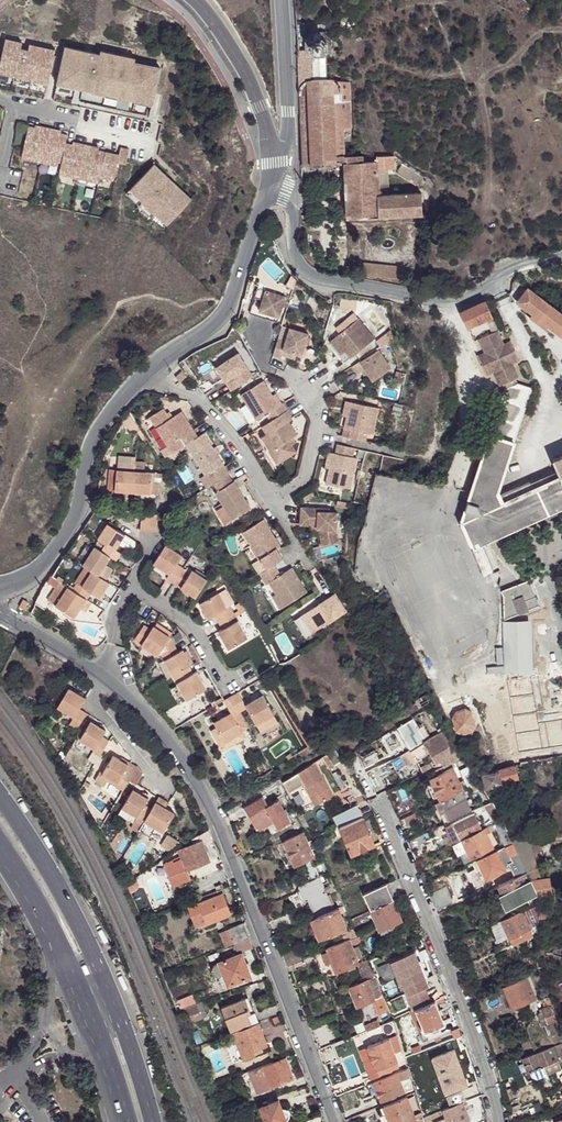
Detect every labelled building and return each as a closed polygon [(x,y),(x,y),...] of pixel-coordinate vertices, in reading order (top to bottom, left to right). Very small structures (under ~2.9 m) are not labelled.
[(305,40),(306,51),(314,58),(325,58),(332,49),(331,39),(322,32),(313,32),(305,40)] [(0,65),(0,73),(14,76),(14,80),(31,84),(32,80),(48,84),(55,51),(30,45),(28,51),(21,49),(22,43),(6,40),(0,65)] [(100,55),(66,47),(59,79),(76,83),(76,87),(92,91),(93,89),(119,95),(119,97),(135,101),(135,96),(153,100),(160,69),(134,64),(135,59),(101,51),(100,55)] [(300,165),(300,167),(323,166),(344,165),(344,159),(342,131),(351,130),(349,83),(334,83),(330,80),(326,80),(325,58),(314,58),(306,51),(297,52),(298,96),(299,96),(302,165),(300,165)] [(59,79),(57,86),(75,90),(76,87),(76,83),(59,79)] [(92,91),(92,93),(118,99),(119,97),(119,95),(93,89),(92,91)] [(135,101),(134,103),(152,107),(153,100),(135,96),(135,101)] [(35,128),(28,126),(21,158),(61,167),(59,175),(98,184),(99,178),(114,181),(118,163),(126,164),(129,150),(121,148),(119,155),(98,150),(94,149),(94,147),(78,143),(77,146),(73,145),(66,143),(68,135),(60,134),(56,133),(57,130),(40,126),(40,129),(35,128)] [(344,159),(344,165),(346,219),(423,214),(422,193),(387,195),(387,183),(377,184),(376,169),(386,169),(391,168),(390,158),(344,159)] [(167,177),(154,164),(130,189),(143,201),(139,206),(151,218),(155,214),(168,226),(192,200),(173,182),(163,192),(157,187),(167,177)] [(410,174),(400,168),(399,171),(399,175),(407,180),(410,174)] [(387,183),(386,169),(376,169),(377,184),(387,183)] [(419,186),(422,181),(410,174),(407,180),(419,186)] [(167,177),(157,187),(163,192),(173,182),(167,177)] [(130,189),(126,194),(139,206),(143,201),(130,189)] [(155,214),(151,218),(164,230),(168,226),(155,214)] [(366,266),(365,277),(404,281),(405,270),(366,266)] [(259,285),(256,295),(264,297),(261,305),(271,308),(270,311),(280,315),(284,304),(287,293),(259,285)] [(527,287),(517,300),(518,304),(522,308),(520,311),(530,319),(533,316),(546,326),(543,329),(554,338),(556,334),(560,337),(561,337),(561,314),(527,287)] [(292,295),(287,293),(284,304),(289,305),(292,295)] [(256,295),(251,311),(279,320),(280,315),(270,311),(271,308),(261,305),(264,297),(256,295)] [(485,318),(492,316),(485,301),(461,312),(467,326),(475,323),(485,318)] [(533,316),(530,319),(543,329),(546,326),(533,316)] [(360,317),(332,338),(331,342),(345,360),(376,337),(360,317)] [(476,327),(487,322),(485,318),(475,323),(476,327)] [(279,337),(274,353),(283,356),(284,351),(285,348),(297,352),(303,353),(310,332),(292,326),(287,340),(279,337)] [(505,379),(507,387),(517,383),(516,378),(518,376),(513,363),(520,360),(510,340),(504,343),(499,333),(498,329),(478,338),(484,351),(478,354),(487,375),(493,371),(500,385),(501,384),(502,381),(504,381),(505,379)] [(380,348),(354,365),(359,373),(363,369),(367,368),(369,371),(374,379),(392,367),(380,348)] [(223,363),(237,386),(254,375),(255,375),(240,352),(223,363)] [(237,386),(223,363),(218,366),(233,389),(237,386)] [(183,370),(176,377),(180,381),(187,375),(183,370)] [(263,425),(288,410),(283,402),(279,405),(273,395),(264,379),(241,393),(247,403),(262,426),(263,425)] [(505,388),(491,434),(514,443),(532,387),(517,383),(507,387),(505,379),(504,381),(503,386),(505,388)] [(279,405),(283,402),(277,392),(273,395),(279,405)] [(352,427),(350,435),(368,439),(369,431),(374,432),(381,406),(352,399),(346,426),(352,427)] [(262,426),(247,403),(240,407),(255,431),(262,426)] [(396,404),(394,411),(403,413),(404,406),(402,405),(396,404)] [(151,416),(173,451),(187,443),(199,436),(183,411),(173,417),(171,418),(168,412),(165,407),(151,416)] [(262,437),(278,462),(296,450),(292,443),(289,438),(293,435),(297,433),(289,420),(292,418),(288,410),(263,425),(268,433),(262,437)] [(207,475),(213,484),(229,474),(218,455),(214,448),(204,433),(199,436),(187,443),(197,460),(206,475),(207,475)] [(472,489),(468,502),(466,507),(461,522),(473,548),(482,545),(484,544),(482,539),(472,516),(536,488),(544,484),(544,482),(560,476),(557,470),(499,496),(497,492),(514,443),(491,434),(472,489)] [(355,455),(357,445),(340,441),(337,451),(335,450),(332,465),(328,481),(353,486),(359,455),(355,455)] [(557,470),(560,476),(561,480),(561,456),(553,460),(557,470)] [(118,458),(117,471),(131,472),(131,459),(118,458)] [(206,475),(197,460),(192,462),(201,478),(206,475)] [(136,463),(135,473),(132,494),(150,495),(151,483),(152,475),(144,474),(145,464),(136,463)] [(107,491),(132,494),(135,473),(131,472),(117,471),(109,470),(107,491)] [(211,485),(216,493),(223,506),(216,510),(225,524),(251,508),(235,482),(234,482),(229,474),(213,484),(211,485)] [(155,475),(152,475),(151,483),(150,495),(157,496),(159,484),(154,484),(155,475)] [(560,476),(544,482),(544,484),(554,507),(561,503),(561,480),(560,476)] [(554,507),(544,484),(536,488),(547,510),(554,507)] [(547,510),(536,488),(472,516),(482,539),(547,510)] [(554,507),(547,510),(549,515),(561,509),(561,503),(554,507)] [(319,508),(302,507),(300,524),(311,525),(311,528),(319,528),(322,529),(326,545),(339,541),(336,530),(338,513),(330,513),(319,512),(319,508)] [(547,510),(482,539),(484,544),(488,542),(549,515),(547,510)] [(150,514),(141,513),(140,530),(148,531),(150,514)] [(156,531),(158,515),(150,514),(148,531),(156,531)] [(246,551),(259,572),(283,557),(279,551),(277,548),(281,546),(264,519),(243,531),(252,547),(246,551)] [(106,544),(102,550),(111,557),(116,560),(120,554),(115,550),(118,545),(124,536),(107,525),(98,538),(106,544)] [(134,542),(124,536),(118,545),(128,551),(132,550),(135,546),(134,542)] [(488,542),(484,544),(482,545),(484,549),(487,557),(494,573),(500,570),(488,542)] [(95,546),(83,564),(106,579),(110,573),(104,568),(107,563),(111,557),(102,550),(95,546)] [(173,584),(182,570),(176,565),(181,557),(164,546),(157,556),(152,564),(168,575),(166,579),(173,584)] [(487,557),(484,549),(474,552),(477,560),(483,558),(485,557),(487,557)] [(107,563),(104,568),(110,573),(113,568),(107,563)] [(86,569),(73,589),(87,599),(91,594),(100,599),(111,583),(106,579),(83,564),(82,566),(86,569)] [(281,574),(275,564),(261,573),(267,584),(270,582),(277,593),(270,598),(278,611),(308,592),(293,567),(281,574)] [(188,574),(182,570),(173,584),(194,598),(206,581),(191,571),(188,574)] [(55,587),(46,601),(54,606),(68,586),(62,582),(56,578),(51,574),(46,581),(55,587)] [(505,597),(505,621),(540,606),(531,581),(502,592),(505,597)] [(68,586),(54,606),(73,619),(81,607),(86,611),(92,602),(87,599),(73,589),(68,586)] [(302,615),(313,632),(348,611),(337,593),(302,615)] [(217,623),(233,614),(229,606),(225,608),(216,594),(198,604),(207,619),(213,616),(217,623)] [(22,599),(18,606),(23,608),(27,601),(22,599)] [(33,605),(29,612),(37,616),(40,609),(33,605)] [(246,638),(233,614),(217,623),(221,630),(217,632),(227,649),(246,638)] [(306,637),(313,632),(302,615),(295,619),(306,637)] [(503,622),(505,672),(532,671),(531,622),(503,622)] [(154,628),(168,637),(170,634),(156,624),(154,628)] [(133,641),(155,656),(168,637),(154,628),(152,627),(150,630),(143,625),(133,641)] [(163,662),(171,676),(188,667),(190,665),(189,664),(183,652),(182,650),(177,652),(168,637),(155,656),(163,662)] [(183,652),(189,664),(192,662),(186,651),(183,652)] [(188,667),(171,676),(185,701),(205,689),(196,672),(192,674),(188,667)] [(77,709),(84,698),(67,688),(55,707),(72,717),(68,724),(76,729),(85,713),(77,709)] [(237,693),(230,697),(237,710),(245,705),(237,693)] [(262,696),(245,705),(256,725),(273,716),(262,696)] [(237,710),(230,697),(223,701),(230,714),(237,710)] [(466,709),(456,711),(453,717),(456,730),(463,734),(473,731),(476,724),(472,712),(466,709)] [(241,733),(248,729),(237,710),(230,714),(241,733)] [(224,743),(241,733),(230,714),(213,724),(215,728),(224,743)] [(276,722),(273,716),(256,725),(259,731),(276,722)] [(91,752),(98,756),(107,741),(100,736),(104,731),(89,721),(88,723),(84,729),(78,740),(93,749),(91,752)] [(423,741),(425,740),(414,721),(398,731),(410,749),(411,752),(425,745),(423,741)] [(245,739),(241,733),(224,743),(215,728),(210,732),(222,751),(245,739)] [(447,735),(445,729),(429,738),(425,740),(423,741),(425,745),(447,735)] [(389,735),(388,732),(377,739),(379,741),(389,735)] [(520,764),(523,763),(524,762),(561,756),(561,734),(518,741),(518,744),(519,751),(520,764)] [(450,741),(447,735),(425,745),(430,754),(431,755),(433,754),(438,751),(443,760),(451,755),(454,761),(457,760),(461,758),(450,741)] [(430,754),(425,745),(411,752),(414,758),(416,756),(420,760),(430,754)] [(335,749),(327,754),(335,764),(343,758),(335,749)] [(330,768),(335,764),(327,754),(322,757),(330,768)] [(114,786),(121,790),(127,780),(135,766),(128,762),(127,764),(120,760),(111,755),(101,773),(116,782),(114,786)] [(322,777),(314,762),(299,771),(304,781),(306,785),(305,786),(311,795),(328,786),(323,777),(322,777)] [(396,773),(390,762),(377,768),(382,779),(396,773)] [(499,769),(503,782),(519,777),(516,765),(499,769)] [(141,773),(135,766),(127,780),(134,784),(141,773)] [(442,800),(462,790),(452,768),(443,772),(439,774),(430,778),(432,782),(440,801),(442,800)] [(499,769),(483,774),(486,787),(503,782),(499,769)] [(304,781),(299,771),(291,776),(295,786),(304,781)] [(295,786),(291,776),(282,782),(287,791),(295,786)] [(435,803),(440,801),(432,782),(426,784),(435,803)] [(333,795),(328,786),(311,795),(315,803),(333,795)] [(143,820),(150,808),(143,804),(147,798),(132,789),(121,807),(136,816),(134,819),(141,823),(143,820)] [(471,811),(462,790),(442,800),(440,801),(449,821),(451,820),(471,811)] [(166,800),(158,795),(150,808),(143,820),(155,826),(162,831),(173,812),(166,807),(163,806),(166,800)] [(272,824),(275,831),(290,822),(277,800),(265,808),(260,799),(243,808),(256,829),(257,828),(270,821),(272,824)] [(449,821),(440,801),(435,803),(445,823),(449,821)] [(503,820),(491,802),(475,809),(484,823),(492,818),(495,824),(503,820)] [(341,812),(345,823),(362,816),(357,804),(341,812)] [(474,813),(452,823),(460,840),(461,840),(482,830),(474,813)] [(339,826),(342,834),(351,854),(361,850),(374,844),(362,816),(345,823),(339,826)] [(155,826),(143,820),(141,823),(138,829),(149,836),(155,826)] [(451,820),(449,821),(445,823),(444,823),(454,843),(456,842),(460,840),(452,823),(451,820)] [(510,835),(503,820),(495,824),(497,827),(505,846),(513,842),(510,835)] [(259,831),(272,824),(270,821),(257,828),(259,831)] [(497,827),(495,824),(484,829),(486,833),(495,829),(494,828),(497,827)] [(339,826),(334,828),(337,834),(337,836),(342,834),(339,826)] [(486,833),(484,829),(482,830),(461,840),(466,850),(470,859),(492,848),(486,833)] [(536,892),(537,894),(552,891),(550,878),(542,879),(537,864),(526,831),(510,835),(513,842),(517,852),(524,867),(527,873),(536,892)] [(303,833),(284,841),(285,843),(295,865),(314,857),(311,849),(315,848),(312,840),(307,842),(303,833)] [(201,840),(200,835),(191,840),(192,843),(201,840)] [(209,861),(201,840),(192,843),(178,849),(182,859),(186,869),(187,869),(209,861)] [(456,842),(454,843),(453,843),(457,854),(462,853),(466,850),(461,840),(460,840),(456,842)] [(517,852),(513,842),(505,846),(509,854),(509,855),(517,852)] [(295,865),(285,843),(281,845),(291,867),(295,865)] [(376,849),(374,844),(361,850),(363,854),(376,849)] [(509,854),(505,846),(497,849),(500,855),(503,854),(505,857),(509,854)] [(500,855),(497,849),(477,859),(486,880),(506,870),(500,855)] [(363,854),(361,850),(351,854),(354,862),(364,857),(363,854)] [(470,859),(466,850),(462,853),(465,861),(470,859)] [(186,869),(182,859),(173,862),(175,868),(166,871),(172,886),(190,879),(187,869),(186,869)] [(486,880),(477,859),(471,862),(480,882),(486,880)] [(315,919),(334,911),(314,867),(305,871),(309,882),(298,887),(305,902),(307,901),(315,919)] [(527,873),(524,867),(522,868),(517,870),(519,876),(521,875),(527,873)] [(536,892),(527,873),(521,875),(530,895),(536,892)] [(530,895),(521,875),(519,876),(514,879),(498,886),(508,905),(530,895)] [(363,894),(370,910),(393,900),(386,884),(363,894)] [(219,895),(213,897),(199,903),(206,921),(207,923),(214,920),(230,914),(223,894),(225,893),(223,889),(217,891),(219,895)] [(212,893),(194,900),(195,904),(199,903),(213,897),(212,893)] [(370,910),(373,917),(378,930),(401,921),(393,900),(370,910)] [(199,903),(195,904),(189,906),(196,924),(206,921),(199,903)] [(538,911),(539,903),(531,907),(532,912),(538,911)] [(340,913),(338,910),(334,911),(315,919),(323,938),(346,929),(340,913)] [(370,910),(351,918),(354,924),(373,917),(370,910)] [(538,911),(537,919),(551,917),(551,910),(538,911)] [(524,917),(521,911),(501,920),(502,921),(509,937),(529,928),(525,920),(524,917)] [(323,938),(315,919),(311,920),(319,940),(323,938)] [(208,926),(207,923),(206,921),(196,924),(198,930),(208,926)] [(403,925),(401,921),(378,930),(381,934),(403,925)] [(509,937),(502,921),(491,925),(498,942),(509,937)] [(228,927),(234,943),(248,937),(243,922),(228,927)] [(225,946),(234,943),(228,927),(219,931),(225,946)] [(357,937),(353,929),(349,931),(351,936),(348,938),(349,941),(355,938),(357,937)] [(248,938),(235,943),(235,945),(237,950),(239,953),(253,948),(248,938)] [(351,945),(349,941),(326,950),(333,970),(334,973),(347,969),(356,965),(357,965),(355,959),(352,950),(351,945)] [(415,951),(422,948),(419,942),(413,945),(415,951)] [(298,950),(281,956),(285,966),(301,959),(298,950)] [(333,970),(326,950),(313,955),(320,975),(333,970)] [(223,973),(227,985),(250,977),(241,954),(219,963),(223,973)] [(374,977),(367,960),(358,964),(365,981),(374,977)] [(214,974),(218,975),(223,973),(219,963),(214,965),(212,969),(214,974)] [(527,978),(524,972),(515,976),(517,982),(527,978)] [(222,988),(227,985),(223,973),(218,975),(222,988)] [(374,977),(365,981),(348,988),(356,1007),(372,1000),(381,997),(373,982),(374,977)] [(535,998),(527,978),(517,982),(505,987),(513,1007),(535,998)] [(421,1006),(435,1000),(432,991),(417,997),(421,1006)] [(192,1006),(196,1005),(192,996),(176,1002),(180,1011),(184,1009),(188,1008),(192,1006)] [(382,996),(381,997),(372,1000),(380,1013),(387,1010),(389,1009),(382,996)] [(552,1005),(550,996),(545,998),(543,998),(546,1007),(552,1005)] [(248,998),(245,999),(251,1014),(253,1013),(248,998)] [(221,1009),(231,1034),(234,1033),(253,1025),(249,1014),(251,1014),(245,999),(221,1009)] [(421,1006),(415,1008),(423,1028),(425,1031),(445,1023),(436,1000),(435,1000),(421,1006)] [(196,1005),(201,1019),(207,1016),(201,1002),(196,1005)] [(190,1015),(193,1022),(199,1019),(201,1019),(196,1005),(192,1006),(188,1008),(190,1015)] [(561,1031),(552,1005),(546,1007),(544,1008),(545,1012),(549,1024),(548,1025),(549,1027),(548,1028),(549,1031),(550,1031),(551,1034),(561,1031)] [(543,1026),(548,1025),(549,1024),(545,1012),(539,1014),(543,1026)] [(249,1014),(253,1025),(258,1023),(253,1013),(251,1014),(249,1014)] [(182,1018),(185,1025),(193,1022),(190,1015),(187,1016),(182,1018)] [(279,1015),(273,1018),(275,1024),(281,1022),(279,1015)] [(253,1025),(234,1033),(244,1058),(256,1054),(254,1050),(266,1045),(258,1023),(253,1025)] [(447,1028),(445,1023),(425,1031),(427,1037),(444,1029),(447,1028)] [(414,1025),(407,1027),(409,1037),(417,1035),(414,1025)] [(401,1042),(398,1032),(390,1035),(394,1044),(401,1042)] [(377,1069),(397,1062),(388,1038),(368,1046),(377,1069)] [(254,1050),(256,1054),(268,1049),(266,1045),(254,1050)] [(338,1060),(354,1053),(350,1046),(335,1052),(338,1060)] [(559,1059),(555,1046),(525,1057),(530,1070),(531,1070),(533,1075),(539,1077),(548,1074),(545,1065),(558,1060),(559,1059)] [(262,1067),(270,1087),(293,1078),(285,1058),(262,1067)] [(545,1065),(548,1074),(561,1069),(558,1060),(545,1065)] [(516,1063),(498,1070),(501,1080),(521,1073),(516,1063)] [(262,1067),(249,1071),(257,1091),(270,1087),(262,1067)] [(411,1078),(409,1068),(399,1072),(402,1080),(411,1078)] [(405,1096),(396,1073),(369,1083),(373,1092),(378,1090),(380,1096),(384,1105),(405,1096)] [(447,1097),(450,1107),(463,1102),(465,1101),(462,1091),(447,1097)] [(405,1096),(384,1105),(387,1112),(390,1121),(391,1121),(411,1121),(416,1120),(414,1115),(407,1096),(405,1096)] [(275,1101),(264,1105),(260,1107),(266,1121),(280,1121),(285,1120),(288,1119),(290,1116),(290,1113),(289,1109),(285,1108),(282,1108),(279,1100),(275,1101)] [(218,1107),(222,1117),(235,1112),(231,1102),(218,1107)] [(442,1110),(447,1121),(462,1121),(470,1119),(465,1105),(463,1102),(450,1107),(442,1110)] [(387,1112),(381,1114),(384,1121),(387,1121),(390,1121),(387,1112)]
